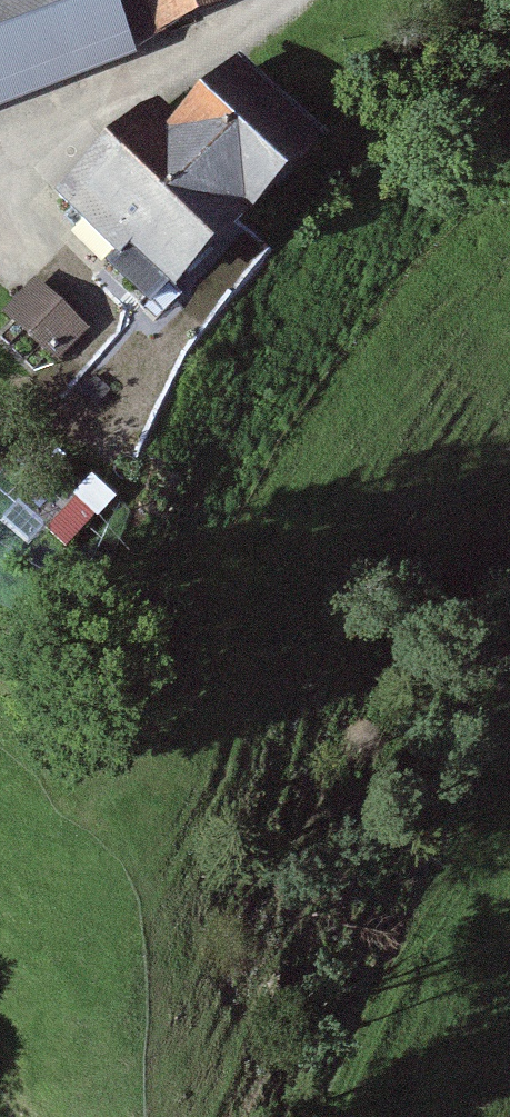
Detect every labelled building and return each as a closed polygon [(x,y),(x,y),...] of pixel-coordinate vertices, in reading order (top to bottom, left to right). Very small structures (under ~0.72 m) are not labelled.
[(120,48),(117,39),(104,0),(0,0),(0,93),(120,48)] [(216,0),(146,0),(156,24),(216,0)] [(265,99),(254,89),(234,69),(169,132),(174,136),(167,147),(234,212),(300,148),(258,106),(265,99)] [(142,300),(184,260),(234,212),(167,147),(174,136),(169,132),(162,139),(138,115),(68,186),(64,181),(52,193),(109,252),(102,259),(142,300)] [(86,327),(39,282),(10,313),(57,358),(86,327)] [(83,584),(131,528),(104,505),(56,561),(83,584)]
